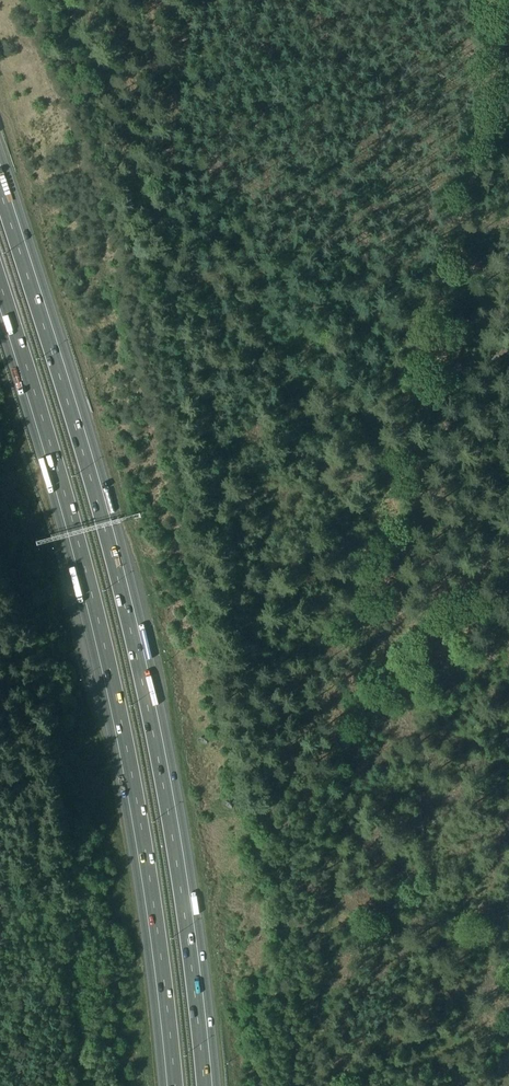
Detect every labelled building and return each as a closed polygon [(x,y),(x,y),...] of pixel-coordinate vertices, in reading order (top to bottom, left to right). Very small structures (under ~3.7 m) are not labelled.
[(452,997),(459,997),(460,985),(453,984),(452,997)]
